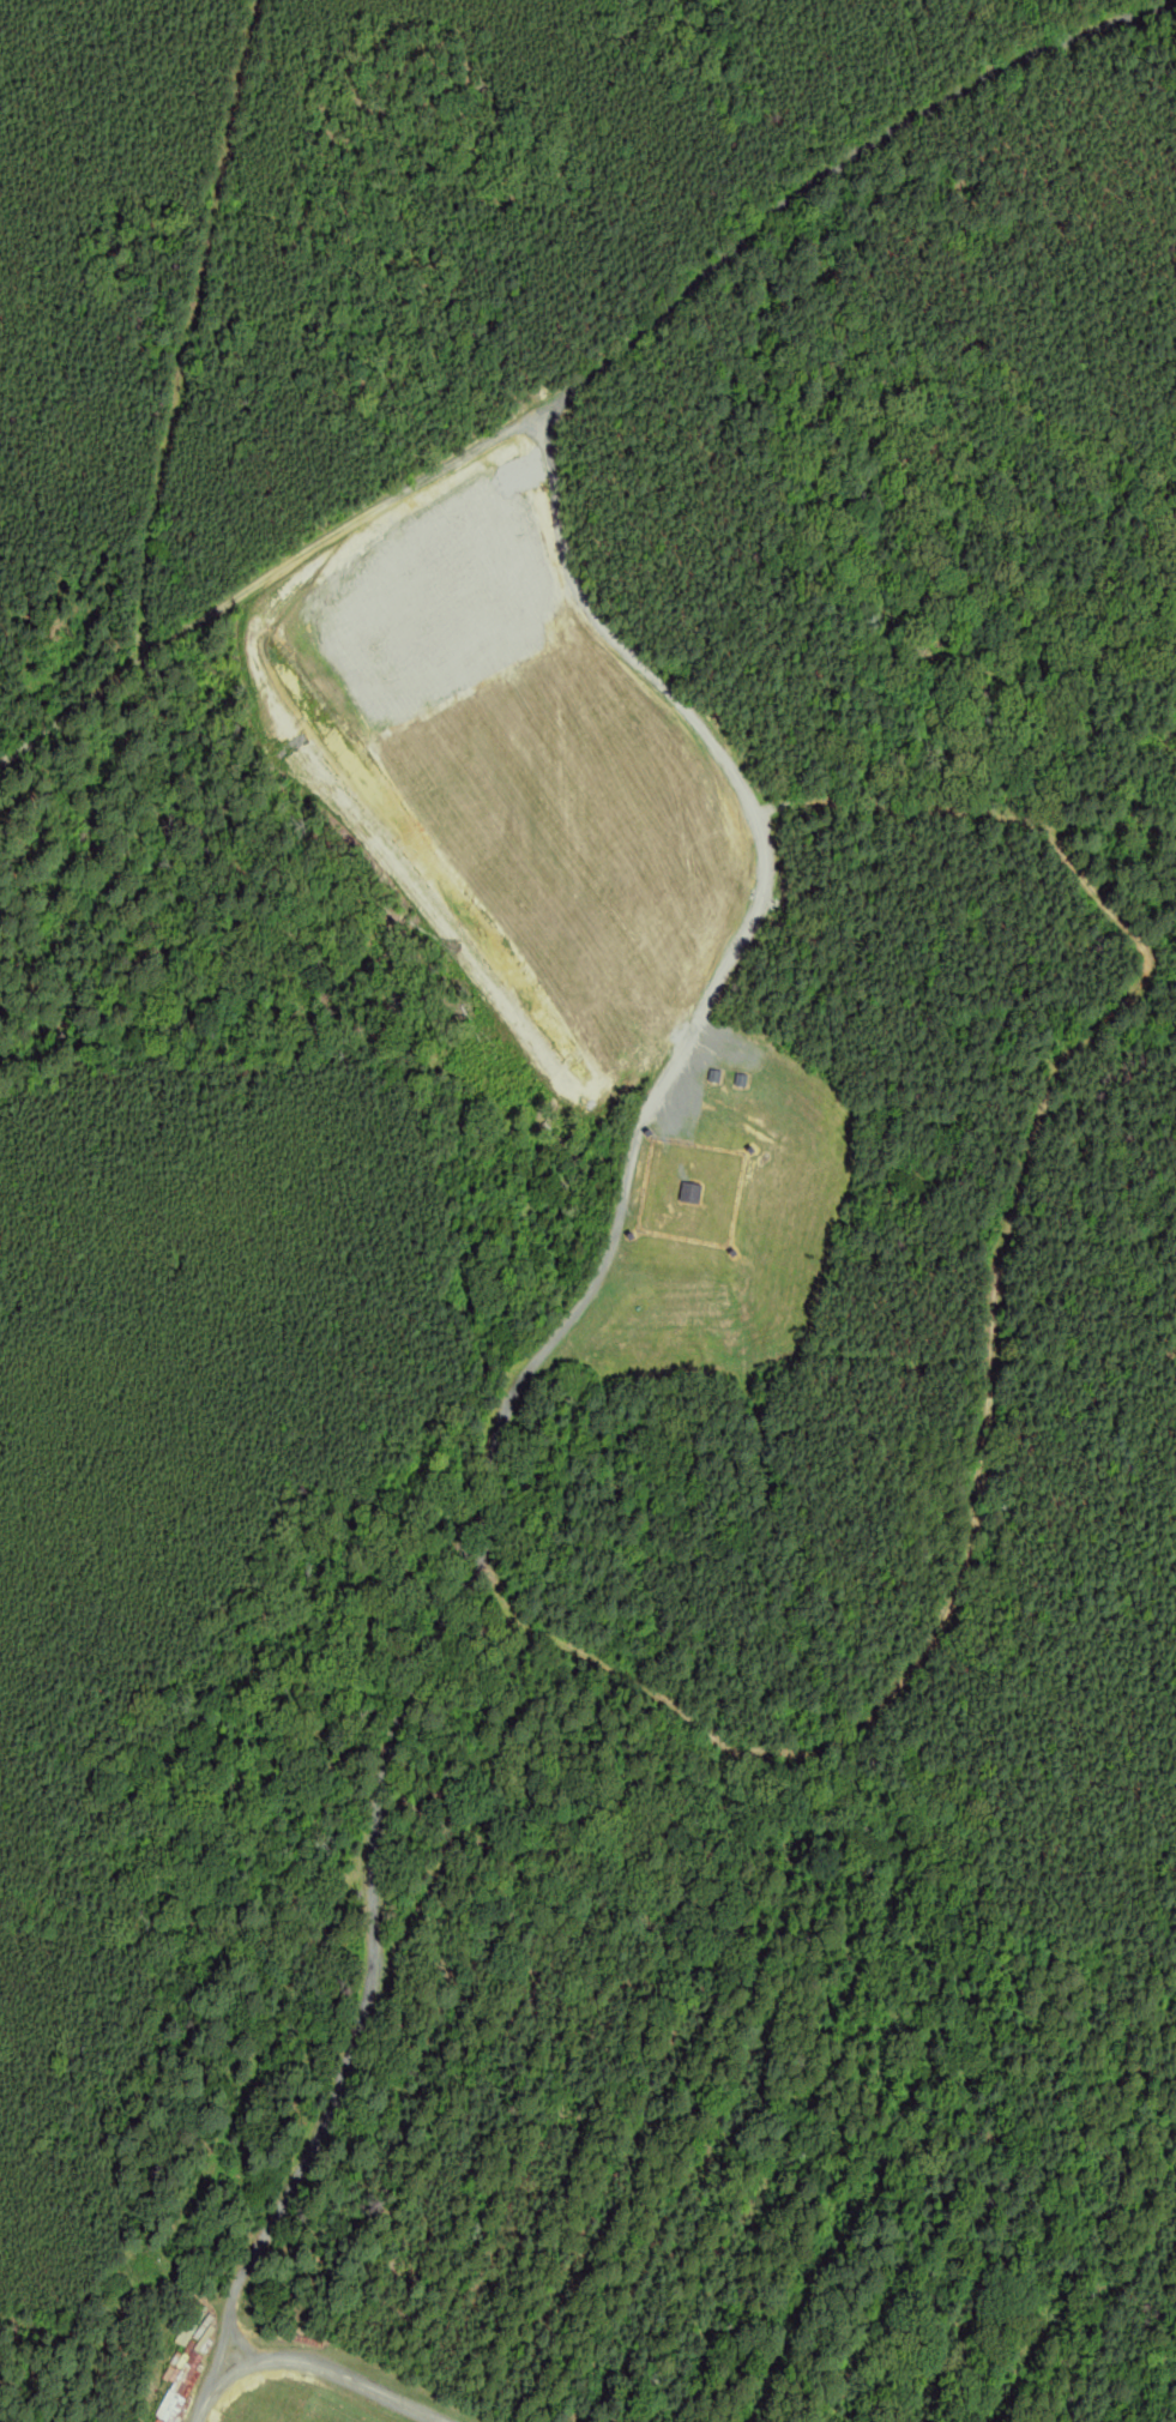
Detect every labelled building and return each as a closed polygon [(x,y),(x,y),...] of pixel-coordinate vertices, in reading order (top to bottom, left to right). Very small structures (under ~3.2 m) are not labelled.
[(698,1203),(700,1185),(680,1183),(678,1201),(698,1203)]
